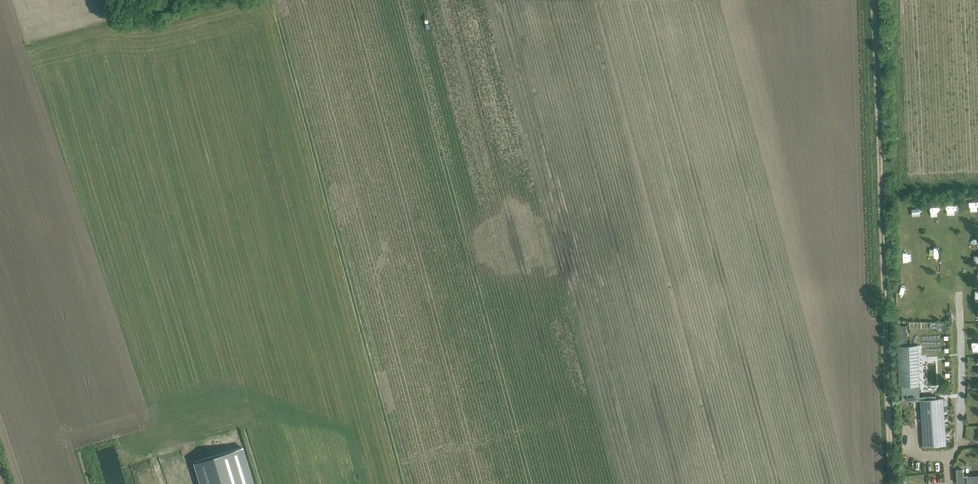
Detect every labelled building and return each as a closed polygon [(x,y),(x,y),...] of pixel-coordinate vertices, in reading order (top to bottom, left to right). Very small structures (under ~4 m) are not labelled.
[(920,215),(920,206),(911,206),(911,215),(920,215)] [(946,206),(947,216),(958,216),(957,206),(946,206)] [(940,217),(940,207),(931,207),(931,217),(940,217)] [(903,227),(911,226),(911,216),(902,217),(903,227)] [(903,233),(903,244),(913,244),(913,233),(903,233)] [(970,236),(971,246),(977,245),(977,235),(970,236)] [(941,286),(940,279),(931,279),(931,287),(941,286)] [(916,385),(914,345),(898,346),(900,386),(900,401),(921,400),(923,439),(923,447),(925,447),(925,446),(946,445),(949,445),(946,398),(943,399),(939,399),(939,393),(916,394),(916,385)] [(245,445),(194,459),(201,483),(256,483),(245,445)] [(977,475),(964,476),(964,469),(956,470),(957,474),(957,483),(967,483),(977,483),(977,475)]
